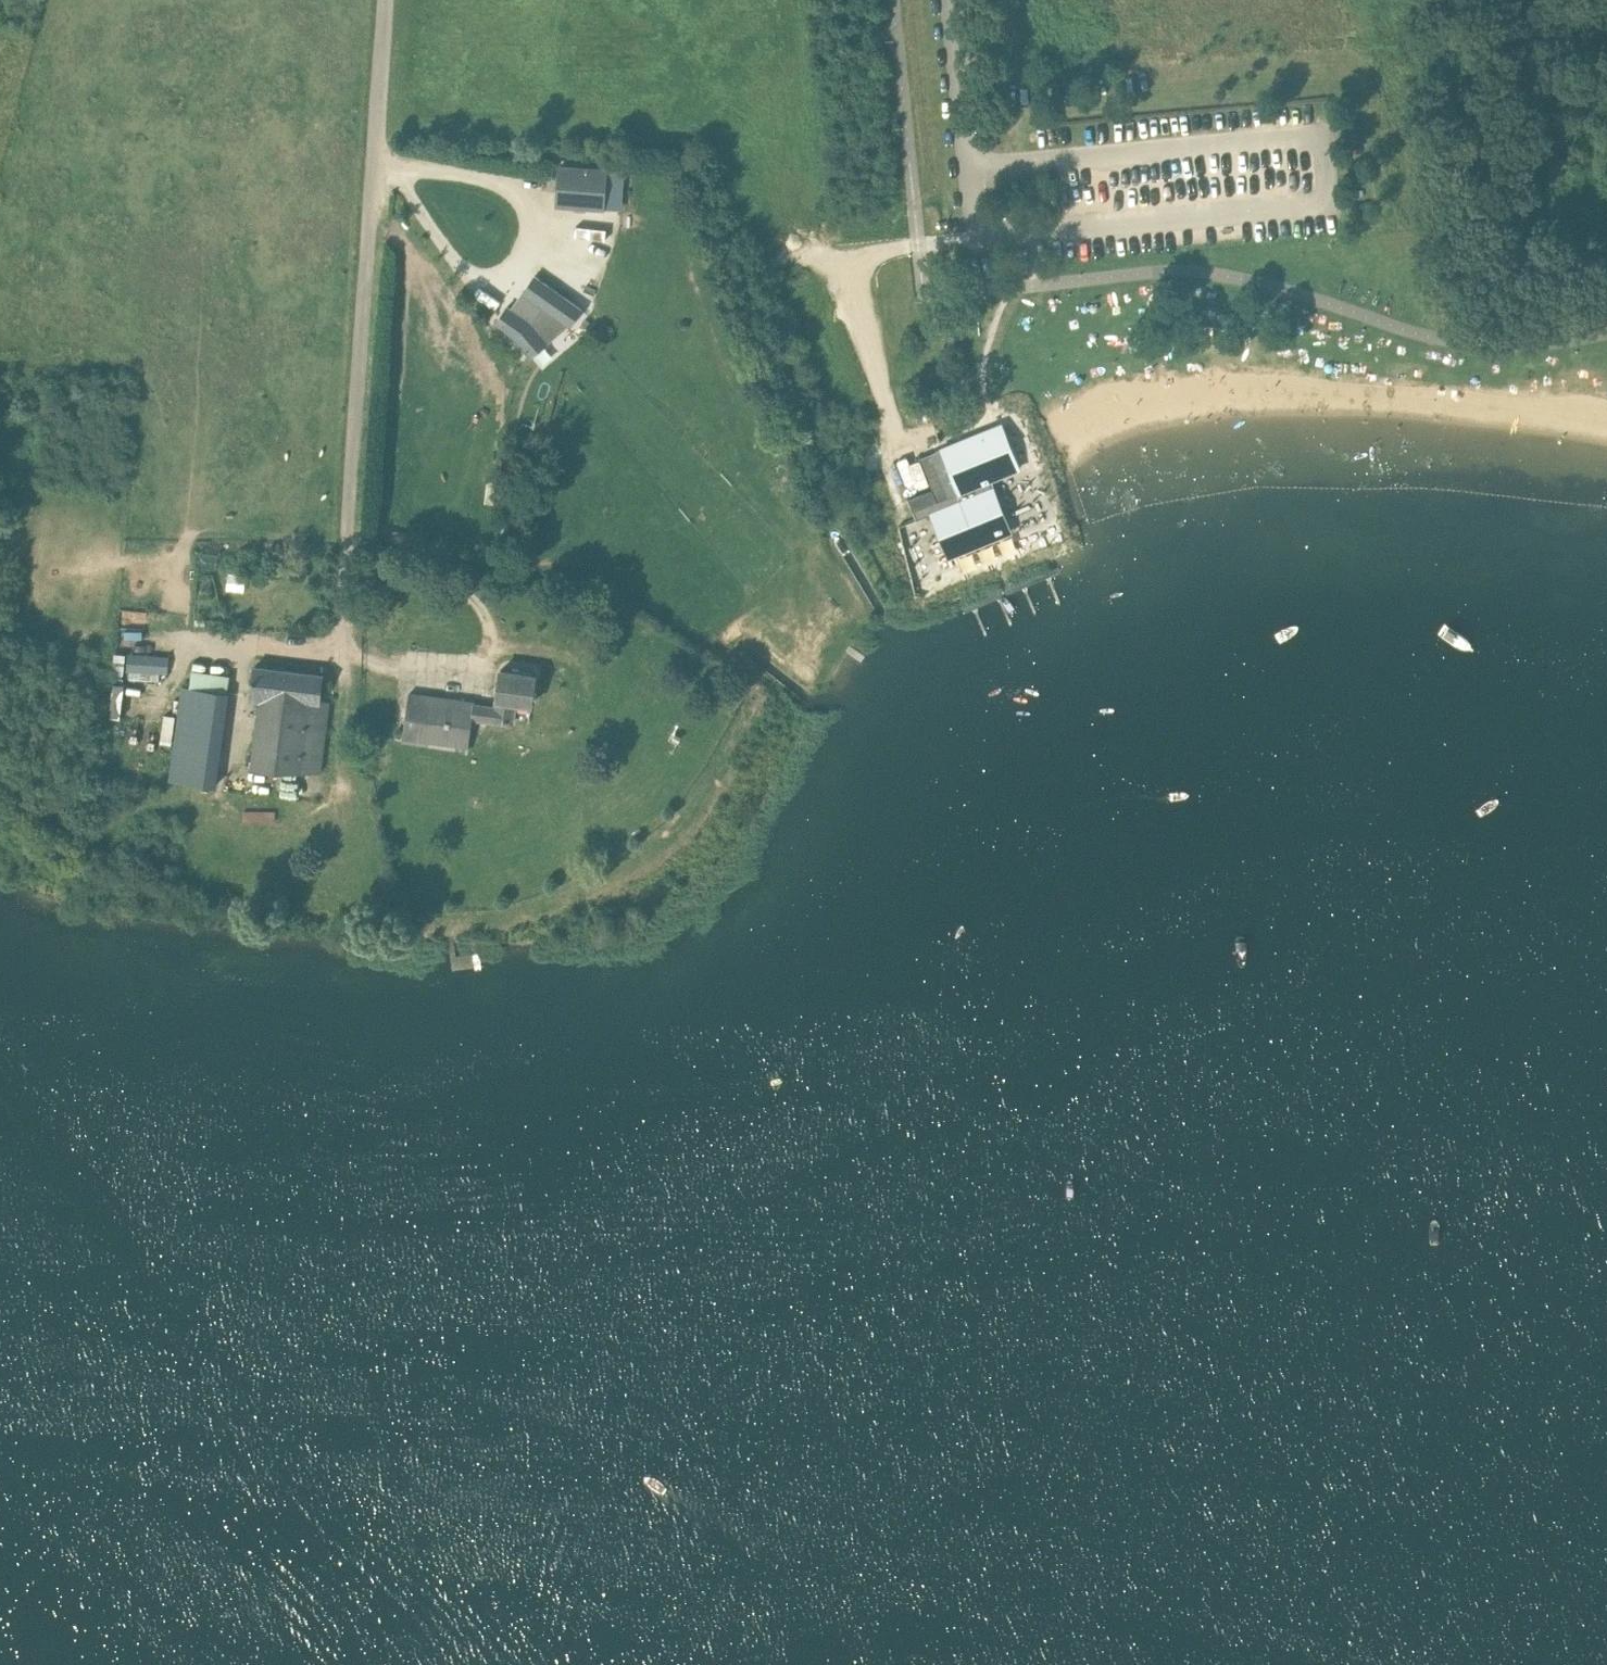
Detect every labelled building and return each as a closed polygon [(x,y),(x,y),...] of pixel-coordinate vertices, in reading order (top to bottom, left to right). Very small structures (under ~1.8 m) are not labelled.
[(559,165),(557,204),(605,208),(607,168),(559,165)] [(571,325),(579,312),(582,308),(535,275),(523,291),(541,304),(529,320),(508,305),(495,322),(516,337),(531,355),(547,341),(543,338),(559,317),(571,325)] [(984,435),(981,436),(979,432),(919,457),(920,459),(921,458),(933,488),(909,498),(917,519),(933,512),(950,555),(1010,531),(989,480),(1021,467),(1003,423),(982,431),(984,435)] [(128,653),(127,668),(168,671),(169,656),(128,653)] [(255,665),(251,694),(260,695),(252,762),(321,771),(330,700),(320,699),(323,674),(255,665)] [(475,701),(410,692),(404,738),(469,746),(473,717),(512,722),(515,701),(531,703),(535,674),(501,669),(496,707),(475,704),(475,701)] [(179,712),(169,781),(173,781),(215,787),(225,718),(229,692),(227,691),(191,686),(183,685),(179,712)]
